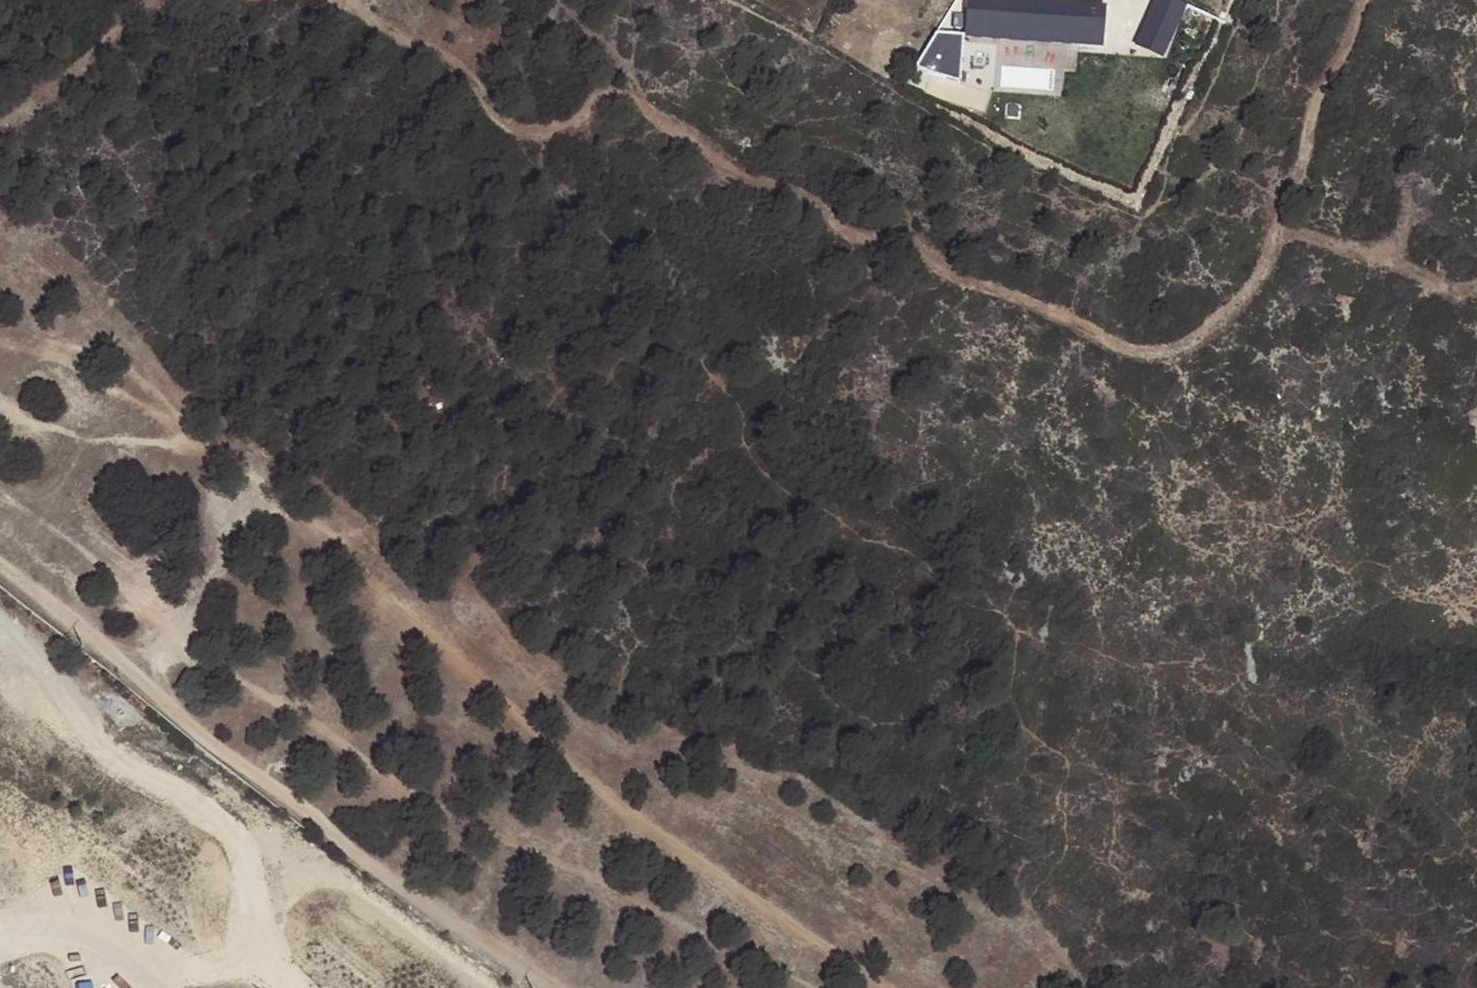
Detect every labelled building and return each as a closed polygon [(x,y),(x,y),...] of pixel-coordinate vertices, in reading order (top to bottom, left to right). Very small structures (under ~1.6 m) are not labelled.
[(1120,8),(1098,3),(1087,0),(972,0),(974,32),(941,34),(931,73),(986,86),(988,85),(963,80),(1013,77),(1012,82),(1039,88),(1043,71),(1062,69),(1059,69),(1074,68),(1073,48),(1115,46),(1120,24),(1120,8)] [(1145,46),(1176,59),(1199,5),(1187,0),(1164,0),(1145,46)]
